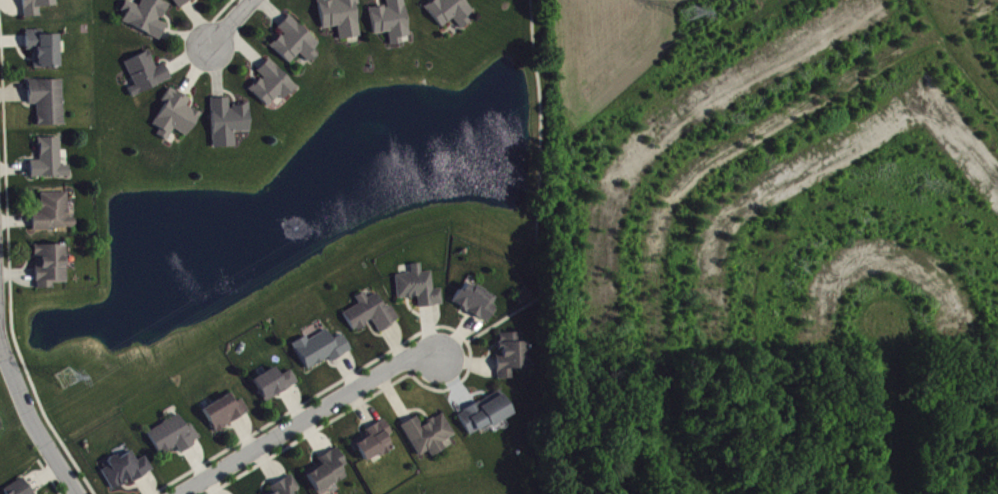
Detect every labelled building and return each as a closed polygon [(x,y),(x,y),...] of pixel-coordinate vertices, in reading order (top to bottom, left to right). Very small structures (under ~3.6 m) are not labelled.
[(40,13),(54,12),(54,0),(23,0),(25,23),(40,22),(40,13)] [(167,30),(161,27),(168,10),(146,0),(144,0),(139,12),(126,5),(121,17),(125,19),(122,28),(160,45),(167,30)] [(178,14),(197,1),(196,0),(169,0),(178,14)] [(355,11),(359,10),(358,0),(335,0),(335,1),(318,4),(323,35),(337,32),(340,46),(360,42),(355,11)] [(454,24),(461,34),(471,27),(467,22),(473,17),(460,0),(438,0),(439,2),(426,13),(441,34),(454,24)] [(374,40),(389,38),(390,51),(402,50),(401,43),(409,41),(403,1),(385,4),(386,11),(370,14),(374,40)] [(319,49),(288,21),(277,33),(283,38),(270,52),(290,69),(299,59),(310,69),(318,60),(313,55),(319,49)] [(34,74),(60,73),(58,40),(43,41),(42,35),(25,36),(26,56),(33,55),(34,74)] [(124,67),(134,91),(128,94),(131,102),(171,86),(164,69),(156,73),(149,57),(124,67)] [(257,76),(262,82),(250,95),(267,113),(279,101),(284,106),(297,93),(269,64),(257,76)] [(62,85),(28,86),(29,110),(36,110),(37,132),(63,131),(62,85)] [(187,142),(200,119),(186,111),(190,105),(170,93),(162,107),(165,110),(153,131),(160,135),(157,140),(167,146),(174,135),(187,142)] [(213,154),(235,153),(235,138),(250,138),(249,111),(229,111),(229,104),(211,105),(213,154)] [(39,144),(39,166),(31,167),(31,183),(70,182),(69,171),(61,171),(60,143),(39,144)] [(40,199),(41,217),(32,218),(33,236),(75,234),(75,223),(69,223),(68,198),(40,199)] [(53,294),(53,288),(67,288),(66,250),(35,251),(36,294),(53,294)] [(396,280),(397,305),(419,303),(419,313),(443,311),(442,295),(433,295),(432,277),(422,278),(421,269),(411,270),(412,279),(396,280)] [(499,302),(463,288),(453,312),(489,326),(499,302)] [(359,310),(343,318),(353,338),(373,327),(379,338),(399,327),(391,311),(386,314),(377,298),(367,304),(364,298),(355,302),(359,310)] [(352,356),(342,339),(332,345),(326,335),(295,353),(307,376),(329,363),(332,368),(352,356)] [(499,339),(500,361),(496,362),(497,385),(513,385),(513,375),(526,375),(526,347),(522,347),(522,339),(499,339)] [(290,375),(280,382),(274,373),(253,386),(267,408),(299,388),(290,375)] [(469,442),(501,425),(501,426),(513,420),(500,397),(457,420),(469,442)] [(216,438),(250,419),(242,405),(234,409),(229,400),(203,415),(216,438)] [(400,431),(419,462),(428,457),(432,463),(445,455),(441,449),(455,441),(442,419),(422,431),(416,422),(400,431)] [(181,457),(201,446),(192,430),(187,433),(179,420),(148,438),(160,461),(177,451),(181,457)] [(364,467),(379,459),(381,462),(393,456),(387,443),(392,440),(386,427),(348,446),(355,458),(359,456),(364,467)] [(342,474),(347,471),(337,453),(318,463),(320,468),(304,476),(314,493),(326,493),(347,484),(342,474)] [(137,466),(131,455),(109,467),(110,471),(102,476),(112,493),(114,493),(132,485),(133,487),(154,477),(146,462),(137,466)] [(292,481),(269,493),(270,493),(299,493),(292,481)] [(23,483),(5,493),(30,493),(23,483)]
